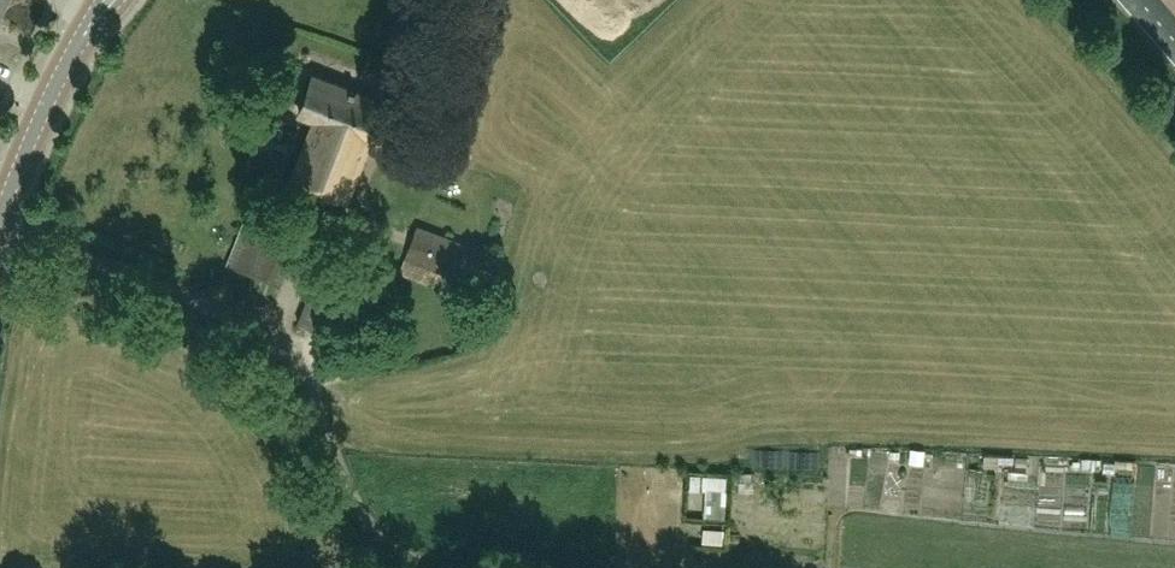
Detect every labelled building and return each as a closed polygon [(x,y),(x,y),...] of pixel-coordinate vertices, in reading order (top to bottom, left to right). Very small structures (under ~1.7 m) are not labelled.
[(377,142),(392,104),(315,74),(299,113),(316,120),(294,178),(348,199),(370,140),(377,142)] [(269,204),(286,157),(254,145),(236,192),(269,204)] [(281,286),(304,225),(249,207),(227,263),(281,286)] [(481,286),(493,254),(419,225),(406,257),(481,286)] [(344,341),(372,269),(327,251),(299,323),(344,341)] [(1160,504),(1164,480),(1142,477),(1139,501),(1160,504)] [(1098,507),(1117,508),(1119,484),(1100,483),(1098,507)]
